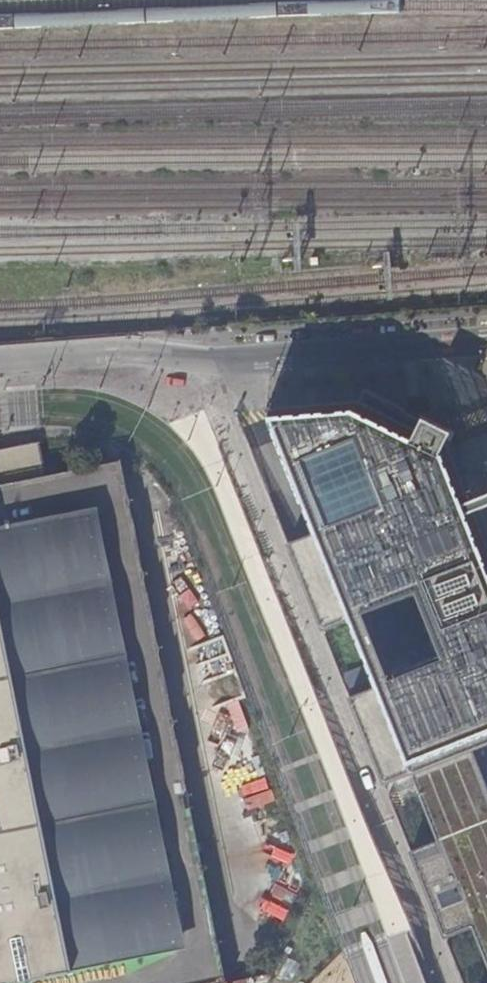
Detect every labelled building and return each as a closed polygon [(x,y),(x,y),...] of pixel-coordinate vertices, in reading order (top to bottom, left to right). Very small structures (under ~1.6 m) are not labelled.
[(486,750),(486,528),(484,521),(480,509),(467,475),(469,474),(471,471),(472,469),(471,466),(470,463),(468,461),(465,461),(462,461),(461,460),(456,446),(458,438),(370,398),(365,408),(272,416),(319,538),(369,665),(380,692),(369,696),(369,738),(389,788),(414,778),(478,753),(486,750)] [(215,942),(115,464),(47,479),(39,442),(0,450),(0,982),(8,982),(215,942)] [(440,844),(413,855),(447,941),(474,930),(486,962),(486,777),(478,753),(414,778),(440,844)] [(243,785),(251,809),(275,801),(267,777),(243,785)] [(281,922),(296,896),(275,884),(260,909),(281,922)]
